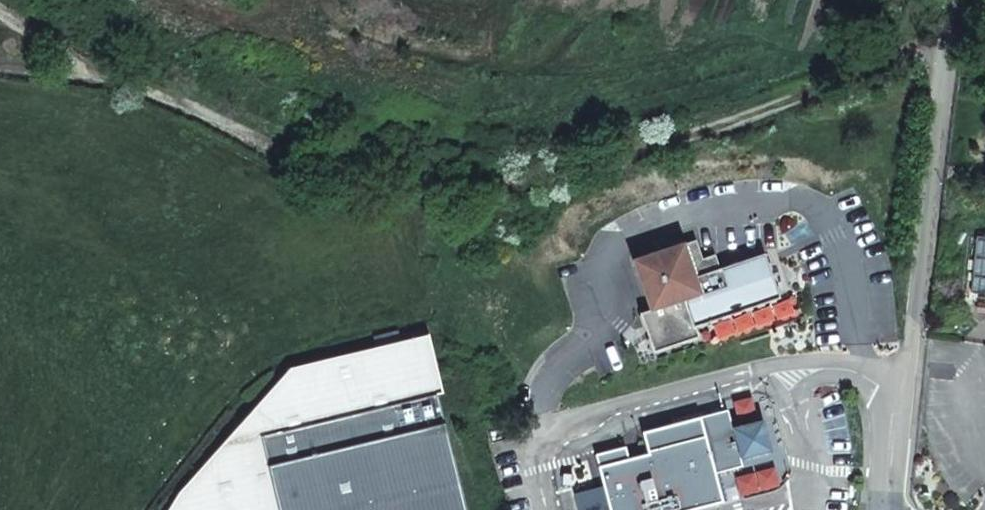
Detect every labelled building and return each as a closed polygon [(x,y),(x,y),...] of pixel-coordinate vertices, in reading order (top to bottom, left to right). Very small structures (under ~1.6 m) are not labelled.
[(977,235),(970,291),(984,293),(984,236),(977,235)] [(629,270),(646,320),(636,324),(649,360),(692,346),(689,337),(774,308),(760,264),(715,279),(710,265),(698,269),(691,249),(629,270)] [(425,343),(286,375),(180,491),(168,509),(460,509),(434,401),(439,400),(425,343)] [(710,482),(736,475),(734,468),(766,459),(758,431),(727,439),(722,420),(638,442),(644,463),(623,469),(620,456),(591,464),(598,493),(568,501),(571,509),(717,509),(710,482)]
